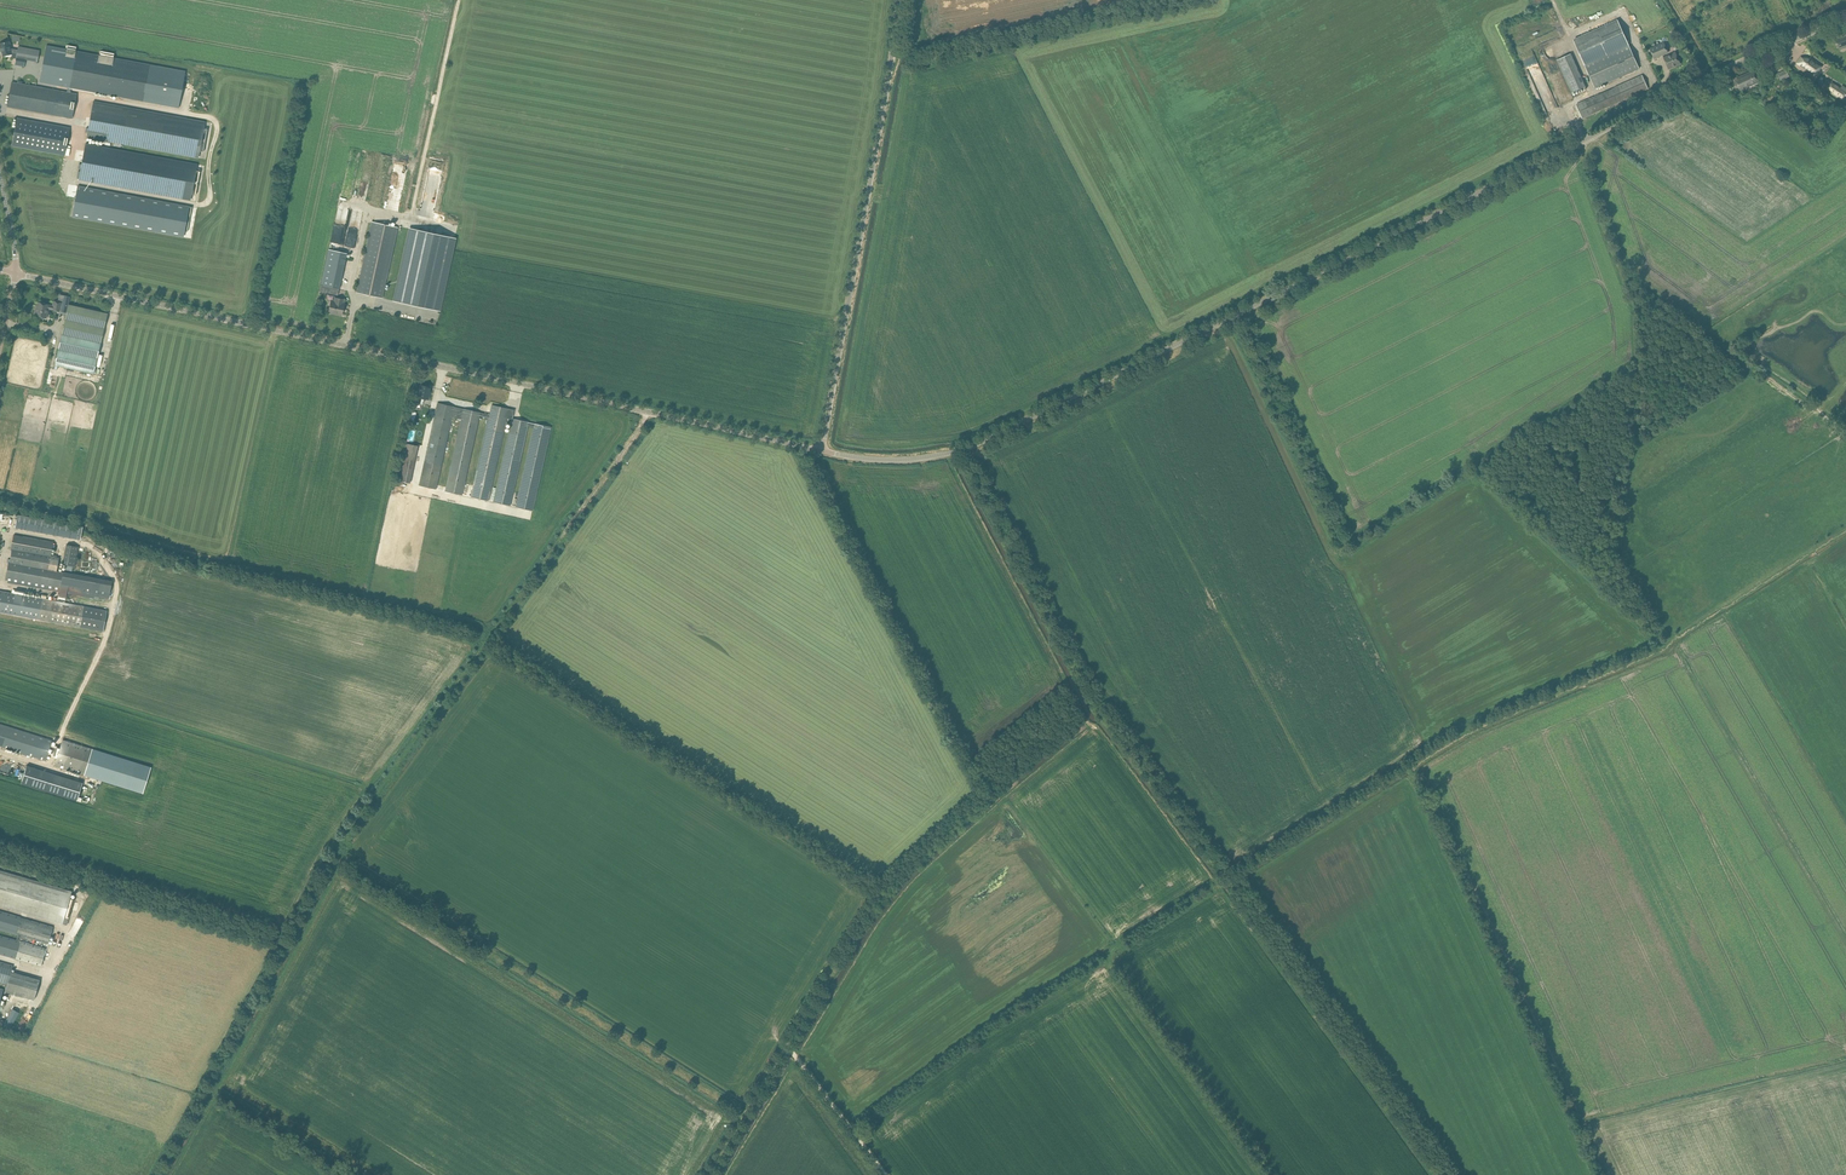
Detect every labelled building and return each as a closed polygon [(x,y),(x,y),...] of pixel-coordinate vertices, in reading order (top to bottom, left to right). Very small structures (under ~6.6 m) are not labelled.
[(1618,20),(1573,40),(1595,88),(1640,69),(1629,44),(1618,20)] [(1838,47),(1845,45),(1845,37),(1836,40),(1838,47)] [(0,43),(0,47),(0,49),(1,49),(3,56),(12,54),(13,53),(17,54),(15,66),(24,67),(26,60),(38,62),(40,51),(18,47),(18,50),(11,48),(9,41),(0,43)] [(1650,48),(1654,59),(1669,53),(1664,42),(1650,48)] [(46,45),(39,82),(179,108),(186,71),(46,45)] [(1664,58),(1669,69),(1681,64),(1676,52),(1664,58)] [(1572,93),(1577,91),(1586,87),(1571,53),(1557,60),(1572,93)] [(1822,66),(1809,56),(1807,58),(1806,60),(1802,58),(1801,57),(1797,63),(1815,76),(1822,66)] [(1733,79),(1736,86),(1742,90),(1760,82),(1754,70),(1733,79)] [(1788,77),(1786,70),(1776,75),(1779,81),(1788,77)] [(1576,104),(1580,113),(1582,118),(1648,89),(1642,75),(1576,104)] [(12,82),(7,106),(72,118),(76,94),(71,93),(67,92),(22,84),(17,83),(12,82)] [(1828,88),(1834,92),(1833,94),(1841,99),(1845,93),(1845,92),(1832,83),(1828,88)] [(203,122),(93,102),(86,137),(197,158),(198,151),(203,152),(207,129),(202,128),(203,122)] [(17,119),(12,145),(65,155),(70,129),(17,119)] [(195,164),(85,144),(79,180),(189,200),(190,194),(196,195),(200,171),(200,169),(195,168),(195,164)] [(374,193),(383,193),(384,179),(375,178),(374,193)] [(77,187),(71,223),(181,243),(182,238),(187,239),(192,213),(187,212),(188,207),(77,187)] [(355,248),(363,212),(353,210),(345,246),(355,248)] [(357,293),(382,298),(397,227),(372,222),(357,293)] [(394,301),(439,311),(455,238),(410,228),(394,301)] [(321,285),(320,291),(338,295),(339,289),(347,253),(329,249),(321,285)] [(60,295),(58,300),(63,301),(61,309),(67,310),(70,297),(60,295)] [(334,312),(342,314),(344,305),(342,305),(343,299),(337,298),(336,301),(334,301),(334,303),(331,302),(328,313),(334,314),(334,312)] [(34,316),(46,319),(48,309),(52,309),(52,310),(59,312),(62,302),(54,301),(53,306),(49,305),(49,304),(39,302),(37,308),(36,308),(34,316)] [(55,365),(93,374),(107,313),(69,304),(55,365)] [(424,399),(428,400),(430,394),(429,394),(430,387),(421,385),(419,393),(417,393),(415,402),(423,404),(424,399)] [(492,405),(490,414),(438,403),(419,485),(436,489),(452,417),(462,419),(446,492),(462,496),(479,416),(488,418),(471,497),(488,501),(505,422),(511,423),(493,502),(510,506),(528,426),(533,427),(515,507),(532,511),(551,427),(512,418),(514,410),(492,405)] [(418,446),(405,443),(397,480),(410,483),(418,446)] [(83,527),(17,515),(15,527),(80,540),(83,527)] [(5,579),(5,580),(9,581),(8,583),(60,593),(59,597),(66,598),(67,594),(99,600),(99,597),(109,599),(112,580),(92,577),(63,571),(63,573),(57,571),(59,557),(57,557),(50,555),(51,554),(52,549),(52,545),(53,542),(52,542),(20,536),(14,535),(11,549),(12,550),(10,563),(9,562),(5,579)] [(75,566),(78,547),(66,545),(63,564),(75,566)] [(103,632),(107,611),(0,591),(0,612),(103,632)] [(32,756),(46,760),(53,740),(0,724),(0,746),(32,756)] [(93,749),(63,739),(55,766),(85,775),(93,749)] [(143,793),(151,767),(93,749),(89,762),(85,775),(143,793)] [(27,765),(22,782),(21,783),(77,800),(83,783),(27,765)] [(0,871),(0,905),(61,923),(67,924),(74,899),(69,897),(70,891),(0,871)] [(90,895),(86,901),(90,904),(94,897),(90,895)] [(41,966),(46,948),(21,941),(20,941),(21,935),(48,944),(53,928),(20,918),(0,912),(0,929),(15,933),(16,934),(18,934),(17,940),(13,939),(0,935),(0,954),(16,958),(41,966)] [(8,985),(11,972),(13,966),(0,962),(0,982),(8,985)]
